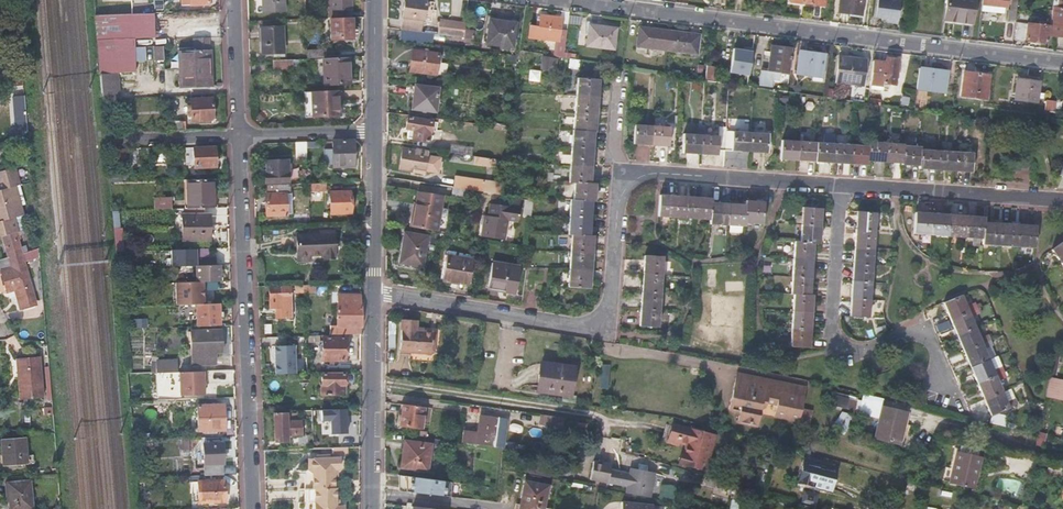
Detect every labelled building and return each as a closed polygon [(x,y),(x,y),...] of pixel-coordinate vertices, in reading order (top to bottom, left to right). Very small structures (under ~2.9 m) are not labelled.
[(284,12),(284,0),(263,0),(264,13),(284,12)] [(351,18),(351,0),(330,0),(330,19),(351,18)] [(421,32),(423,20),(424,20),(426,1),(423,0),(404,0),(400,29),(401,29),(421,32)] [(838,12),(861,14),(862,0),(839,0),(838,12)] [(876,17),(888,19),(887,22),(898,24),(900,1),(890,0),(877,0),(876,17)] [(945,20),(972,24),(975,0),(947,0),(945,20)] [(978,12),(1003,14),(1004,7),(1007,8),(1008,0),(979,0),(978,12)] [(1018,0),(1012,0),(1011,11),(1010,11),(1008,22),(1015,23),(1018,0)] [(1053,1),(1052,11),(1049,36),(1062,38),(1062,2),(1053,1)] [(1049,36),(1052,11),(1048,10),(1046,22),(1028,20),(1028,24),(1017,23),(1016,39),(1048,43),(1049,36)] [(136,62),(135,47),(135,38),(155,38),(154,13),(153,13),(94,15),(94,16),(100,73),(117,73),(136,72),(136,62)] [(565,50),(567,31),(556,30),(557,17),(540,15),(539,27),(529,26),(528,38),(557,41),(556,49),(565,50)] [(351,18),(330,19),(332,39),(353,38),(352,18),(351,18)] [(487,40),(513,43),(516,23),(489,19),(487,40)] [(438,20),(437,33),(458,36),(459,22),(438,20)] [(586,46),(613,50),(615,50),(618,28),(589,24),(586,46)] [(284,52),(283,27),(262,28),(263,53),(284,52)] [(689,37),(689,33),(649,27),(648,32),(638,31),(636,46),(697,54),(699,38),(689,37)] [(399,39),(431,43),(432,40),(430,40),(431,33),(421,32),(401,29),(399,39)] [(474,30),(464,29),(463,37),(473,38),(474,30)] [(212,86),(210,50),(208,37),(192,37),(193,50),(178,50),(179,67),(179,88),(212,86)] [(512,48),(513,43),(487,40),(486,44),(512,48)] [(163,46),(154,46),(155,61),(164,60),(163,46)] [(789,74),(792,49),(771,46),(768,71),(761,70),(759,85),(771,87),(772,77),(777,77),(777,73),(789,74)] [(135,47),(136,62),(145,61),(144,47),(135,47)] [(752,74),(753,48),(732,47),(731,73),(752,74)] [(565,50),(556,49),(555,56),(564,58),(565,50)] [(324,59),(326,58),(326,50),(307,50),(308,59),(324,59)] [(412,50),(409,71),(436,76),(436,74),(446,75),(448,63),(437,62),(438,53),(412,50)] [(810,81),(821,82),(822,78),(825,55),(799,51),(796,74),(811,76),(810,81)] [(556,69),(558,57),(544,54),(542,66),(556,69)] [(839,56),(835,82),(863,85),(866,60),(839,56)] [(326,58),(324,59),(325,84),(350,83),(349,58),(326,58)] [(873,60),(869,85),(875,85),(875,90),(882,91),(883,85),(895,85),(897,60),(886,58),(886,62),(873,60)] [(292,60),(273,61),(274,70),(292,68),(292,60)] [(918,67),(915,89),(945,93),(948,71),(918,67)] [(964,72),(961,96),(986,99),(989,75),(964,72)] [(118,96),(117,73),(100,73),(102,96),(105,96),(117,96),(118,96)] [(572,130),(568,182),(574,183),(573,199),(570,199),(568,234),(572,235),(568,286),(590,288),(594,236),(590,236),(592,201),(595,201),(596,184),(590,184),(594,131),(596,131),(600,80),(578,78),(574,130),(572,130)] [(1017,79),(1014,100),(1037,103),(1038,95),(1043,96),(1044,90),(1038,90),(1039,81),(1017,79)] [(414,84),(411,109),(435,112),(439,88),(414,84)] [(308,116),(339,115),(339,101),(342,101),(341,90),(306,92),(308,116)] [(213,116),(213,98),(191,98),(192,121),(209,120),(213,116)] [(1045,99),(1044,111),(1054,113),(1056,101),(1045,99)] [(407,116),(405,128),(413,129),(411,139),(428,141),(432,120),(407,116)] [(170,130),(183,130),(182,120),(169,120),(170,130)] [(635,124),(633,144),(669,147),(670,126),(635,124)] [(717,150),(726,150),(766,153),(768,134),(726,131),(726,127),(719,126),(718,136),(683,133),(681,153),(717,156),(717,150)] [(353,140),(332,141),(333,148),(325,148),(325,163),(327,165),(332,164),(333,166),(353,166),(353,140)] [(919,169),(971,172),(973,153),(921,150),(921,146),(903,146),(903,144),(869,142),(869,146),(782,140),(780,159),(867,165),(868,161),(901,163),(902,165),(919,166),(919,169)] [(307,142),(294,142),(295,161),(307,160),(307,142)] [(450,152),(466,155),(467,147),(451,145),(450,152)] [(216,167),(215,147),(185,148),(186,165),(194,164),(194,168),(216,167)] [(402,148),(399,170),(411,172),(411,169),(425,170),(426,156),(414,153),(414,150),(402,148)] [(10,187),(0,152),(0,190),(10,187)] [(288,183),(288,162),(266,163),(267,184),(288,183)] [(434,185),(452,188),(454,176),(436,173),(434,185)] [(455,188),(494,190),(495,178),(455,177),(455,188)] [(213,205),(212,181),(186,181),(187,206),(213,205)] [(15,185),(10,187),(0,190),(0,236),(3,235),(18,231),(20,230),(16,218),(24,216),(15,185)] [(291,185),(267,186),(267,194),(266,195),(268,217),(285,216),(286,216),(292,215),(291,185)] [(350,212),(349,191),(330,192),(330,213),(350,212)] [(417,192),(411,227),(435,231),(441,196),(417,192)] [(745,226),(745,222),(746,205),(711,202),(711,197),(659,194),(658,216),(710,220),(710,223),(745,226)] [(154,210),(172,209),(172,196),(154,197),(154,210)] [(746,200),(746,205),(745,222),(763,223),(764,201),(746,200)] [(484,215),(480,236),(501,240),(505,219),(517,221),(520,209),(491,203),(489,216),(484,215)] [(802,207),(801,223),(800,242),(795,242),(791,293),(794,294),(791,346),(810,347),(813,295),(810,295),(813,244),(819,244),(821,208),(802,207)] [(857,211),(851,299),(850,315),(868,317),(876,212),(857,211)] [(984,217),(915,211),(914,233),(983,239),(983,243),(1035,248),(1037,226),(984,222),(984,217)] [(208,215),(182,215),(182,240),(209,239),(208,215)] [(533,216),(531,225),(540,226),(541,217),(533,216)] [(3,235),(9,256),(24,252),(18,231),(3,235)] [(323,258),(335,258),(334,232),(320,233),(320,236),(297,237),(298,262),(310,261),(310,256),(323,255),(323,258)] [(404,232),(399,263),(423,267),(427,236),(404,232)] [(1062,266),(1062,242),(1052,250),(1062,266)] [(198,265),(198,248),(171,248),(171,266),(198,265)] [(0,258),(0,270),(1,270),(7,291),(15,288),(19,287),(21,297),(18,298),(21,309),(37,305),(26,266),(35,264),(31,250),(24,252),(9,256),(0,258)] [(218,256),(199,255),(199,262),(218,263),(218,256)] [(446,255),(441,282),(451,284),(452,280),(469,283),(473,260),(446,255)] [(644,256),(639,325),(658,327),(663,257),(644,256)] [(492,261),(487,286),(507,289),(507,292),(516,294),(521,267),(492,261)] [(219,265),(196,266),(197,282),(203,282),(219,281),(219,265)] [(842,281),(842,295),(850,296),(851,282),(842,281)] [(197,282),(175,283),(176,304),(196,304),(203,304),(203,282),(197,282)] [(290,286),(279,286),(279,288),(269,289),(269,308),(275,308),(275,318),(291,317),(290,286)] [(361,334),(361,295),(337,295),(337,326),(332,326),(331,335),(361,334)] [(963,295),(944,303),(991,415),(1018,405),(1011,389),(1004,392),(999,381),(1007,378),(1002,366),(994,369),(986,351),(994,347),(989,335),(981,338),(975,323),(982,319),(977,308),(970,311),(963,295)] [(196,304),(197,326),(220,325),(219,303),(203,304),(196,304)] [(401,321),(399,349),(409,350),(409,353),(409,358),(437,359),(437,352),(434,352),(431,352),(432,331),(432,330),(423,330),(416,329),(416,326),(416,323),(401,321)] [(221,352),(220,331),(191,332),(193,364),(215,364),(215,352),(221,352)] [(345,361),(346,338),(323,337),(323,360),(345,361)] [(272,361),(275,360),(276,374),(297,373),(297,344),(271,345),(272,361)] [(1056,378),(1061,353),(1054,351),(1050,377),(1056,378)] [(44,399),(40,357),(17,360),(21,401),(44,399)] [(157,372),(178,372),(178,360),(157,361),(157,372)] [(541,362),(536,391),(570,395),(574,367),(541,362)] [(179,371),(180,395),(207,395),(206,370),(179,371)] [(322,374),(322,394),(344,394),(344,374),(322,374)] [(737,374),(735,380),(786,392),(788,386),(737,374)] [(1056,378),(1050,377),(1046,396),(1048,397),(1062,400),(1062,379),(1056,378)] [(791,387),(788,386),(786,392),(735,380),(731,396),(741,398),(739,405),(741,405),(738,421),(758,426),(762,409),(768,406),(769,403),(778,405),(775,417),(800,423),(805,405),(788,401),(791,387)] [(964,390),(966,396),(977,392),(974,385),(964,390)] [(788,401),(805,405),(808,391),(791,387),(788,401)] [(883,405),(884,399),(865,395),(863,395),(858,408),(880,412),(878,422),(903,428),(907,411),(883,405)] [(730,402),(739,405),(741,398),(731,396),(730,402)] [(198,403),(198,430),(224,429),(224,405),(212,405),(212,402),(198,403)] [(424,406),(403,403),(400,425),(421,429),(424,406)] [(338,408),(322,408),(322,434),(338,434),(338,408)] [(348,408),(339,408),(339,433),(348,433),(348,408)] [(563,417),(539,413),(538,423),(562,426),(563,417)] [(286,414),(274,415),(275,440),(287,440),(287,435),(300,434),(300,421),(286,421),(286,414)] [(466,443),(493,446),(497,418),(480,415),(477,432),(468,431),(466,443)] [(672,422),(667,441),(676,445),(677,440),(685,443),(680,463),(704,469),(713,433),(672,422)] [(903,428),(878,422),(875,438),(899,443),(903,428)] [(2,439),(4,466),(35,463),(34,454),(28,454),(26,437),(2,439)] [(999,450),(1016,453),(1019,443),(1002,439),(999,450)] [(404,440),(401,467),(427,470),(431,444),(404,440)] [(204,477),(224,475),(223,443),(203,444),(204,477)] [(973,489),(981,456),(957,450),(949,483),(973,489)] [(312,489),(334,487),(333,475),(333,469),(336,469),(338,469),(338,457),(327,457),(326,455),(315,455),(315,458),(306,458),(307,470),(311,473),(312,489)] [(625,492),(650,497),(653,471),(646,470),(647,465),(638,463),(637,468),(630,467),(629,471),(609,467),(610,462),(593,459),(589,477),(606,480),(627,484),(625,492)] [(837,467),(805,459),(799,482),(831,491),(837,467)] [(552,469),(530,465),(528,472),(551,476),(552,469)] [(412,476),(399,474),(399,490),(410,491),(412,476)] [(419,477),(412,476),(410,491),(419,492),(444,495),(451,496),(453,482),(446,481),(419,477)] [(998,476),(995,488),(1021,494),(1024,482),(998,476)] [(518,508),(543,508),(547,486),(524,480),(518,508)] [(225,501),(225,481),(198,481),(199,502),(225,501)] [(30,482),(8,484),(10,508),(29,508),(33,508),(30,482)] [(307,489),(308,502),(315,502),(315,508),(345,508),(345,505),(339,506),(337,506),(337,500),(336,487),(334,487),(312,489),(307,489)] [(802,503),(817,505),(819,492),(804,490),(802,503)]
